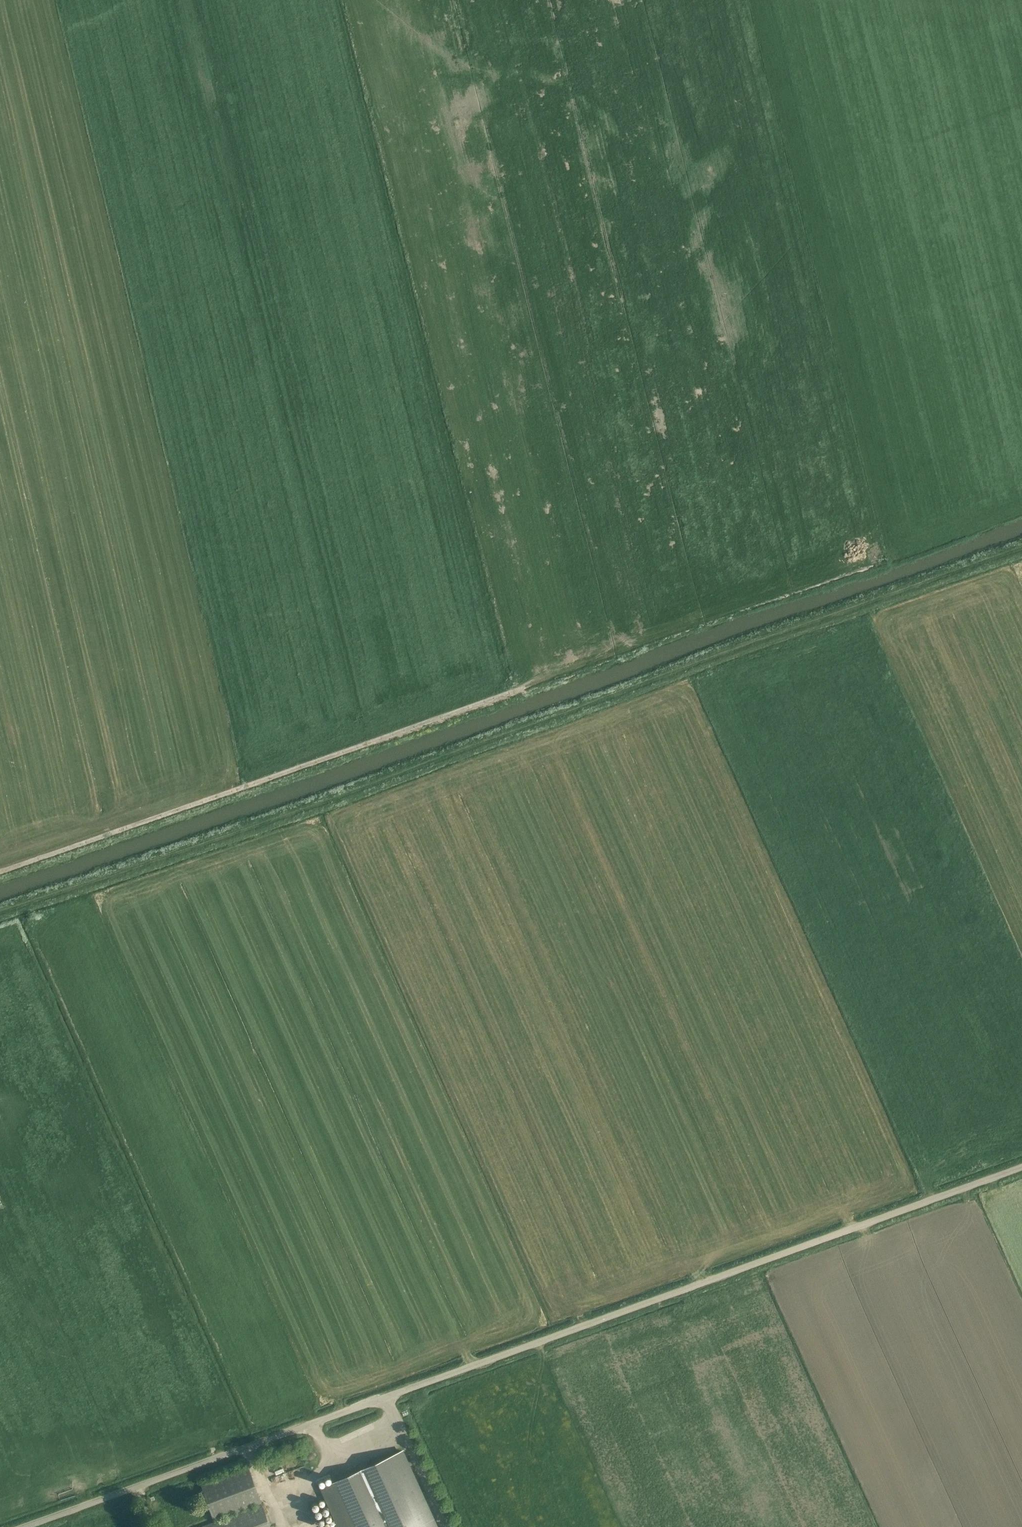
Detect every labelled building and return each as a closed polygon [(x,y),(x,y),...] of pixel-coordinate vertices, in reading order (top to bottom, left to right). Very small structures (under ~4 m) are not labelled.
[(403,1451),(321,1489),(338,1526),(438,1526),(403,1451)] [(248,1466),(200,1484),(213,1520),(261,1503),(248,1466)] [(262,1505),(202,1526),(270,1526),(262,1505)]
